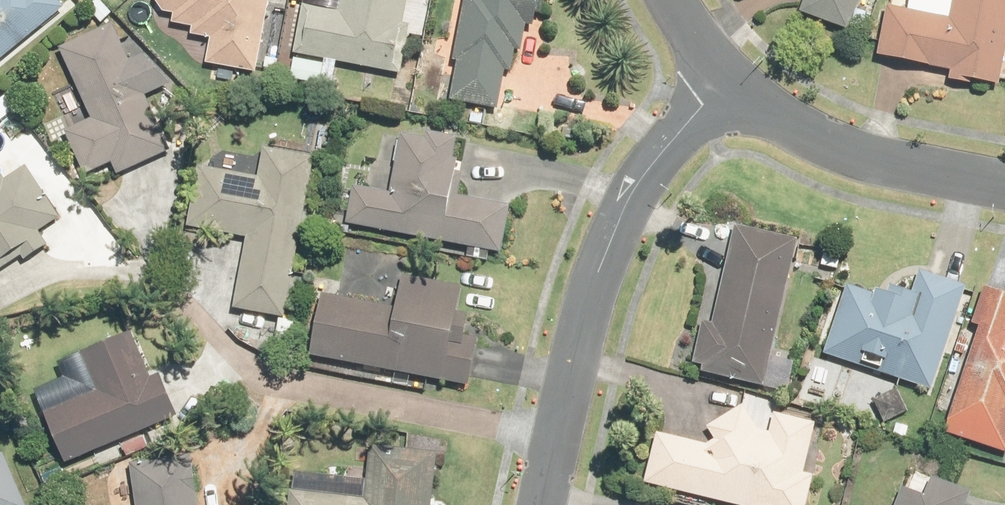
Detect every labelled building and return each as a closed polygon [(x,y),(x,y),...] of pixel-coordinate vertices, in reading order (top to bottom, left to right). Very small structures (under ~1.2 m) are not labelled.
[(61,9),(53,0),(0,0),(0,60),(61,9)] [(262,75),(275,0),(160,0),(160,2),(170,14),(179,15),(178,23),(198,27),(196,39),(211,42),(207,66),(262,75)] [(297,53),(406,73),(416,23),(406,21),(410,0),(345,0),(343,12),(306,5),(297,53)] [(455,99),(503,108),(510,69),(517,70),(521,49),(527,50),(532,24),(540,25),(543,11),(550,13),(552,0),(466,0),(455,60),(462,61),(455,99)] [(808,10),(852,25),(861,0),(811,0),(808,10)] [(882,56),(957,70),(955,80),(1002,89),(1004,74),(1004,0),(957,0),(954,16),(892,4),(882,56)] [(73,132),(92,174),(115,164),(121,177),(172,155),(146,97),(178,83),(150,53),(134,59),(119,24),(66,47),(99,121),(73,132)] [(352,183),(345,227),(504,251),(511,207),(456,199),(465,140),(404,131),(395,190),(352,183)] [(251,237),(239,307),(292,315),(318,157),(268,149),(264,177),(202,167),(192,227),(251,237)] [(26,255),(31,260),(52,246),(42,231),(67,214),(31,159),(10,173),(0,158),(0,272),(26,255)] [(769,386),(802,239),(744,226),(722,326),(708,323),(700,363),(708,365),(706,373),(769,386)] [(326,290),(314,353),(475,382),(482,341),(469,339),(473,319),(465,317),(471,285),(404,272),(399,303),(326,290)] [(851,283),(828,353),(936,388),(969,287),(925,273),(919,294),(895,286),(893,292),(882,288),(880,293),(851,283)] [(987,328),(956,429),(1004,444),(1004,287),(989,282),(975,324),(987,328)] [(52,411),(71,458),(180,413),(164,374),(157,377),(139,332),(90,352),(105,389),(52,411)] [(648,485),(727,504),(811,504),(819,475),(807,472),(820,422),(778,412),(773,431),(763,428),(749,403),(711,425),(719,440),(712,444),(662,431),(648,485)] [(294,504),(437,504),(442,453),(377,446),(371,501),(295,493),(294,504)] [(10,450),(0,454),(0,504),(32,504),(10,450)] [(197,457),(139,465),(144,504),(203,504),(197,457)] [(973,494),(942,483),(935,502),(907,492),(902,504),(969,504),(973,494)]
